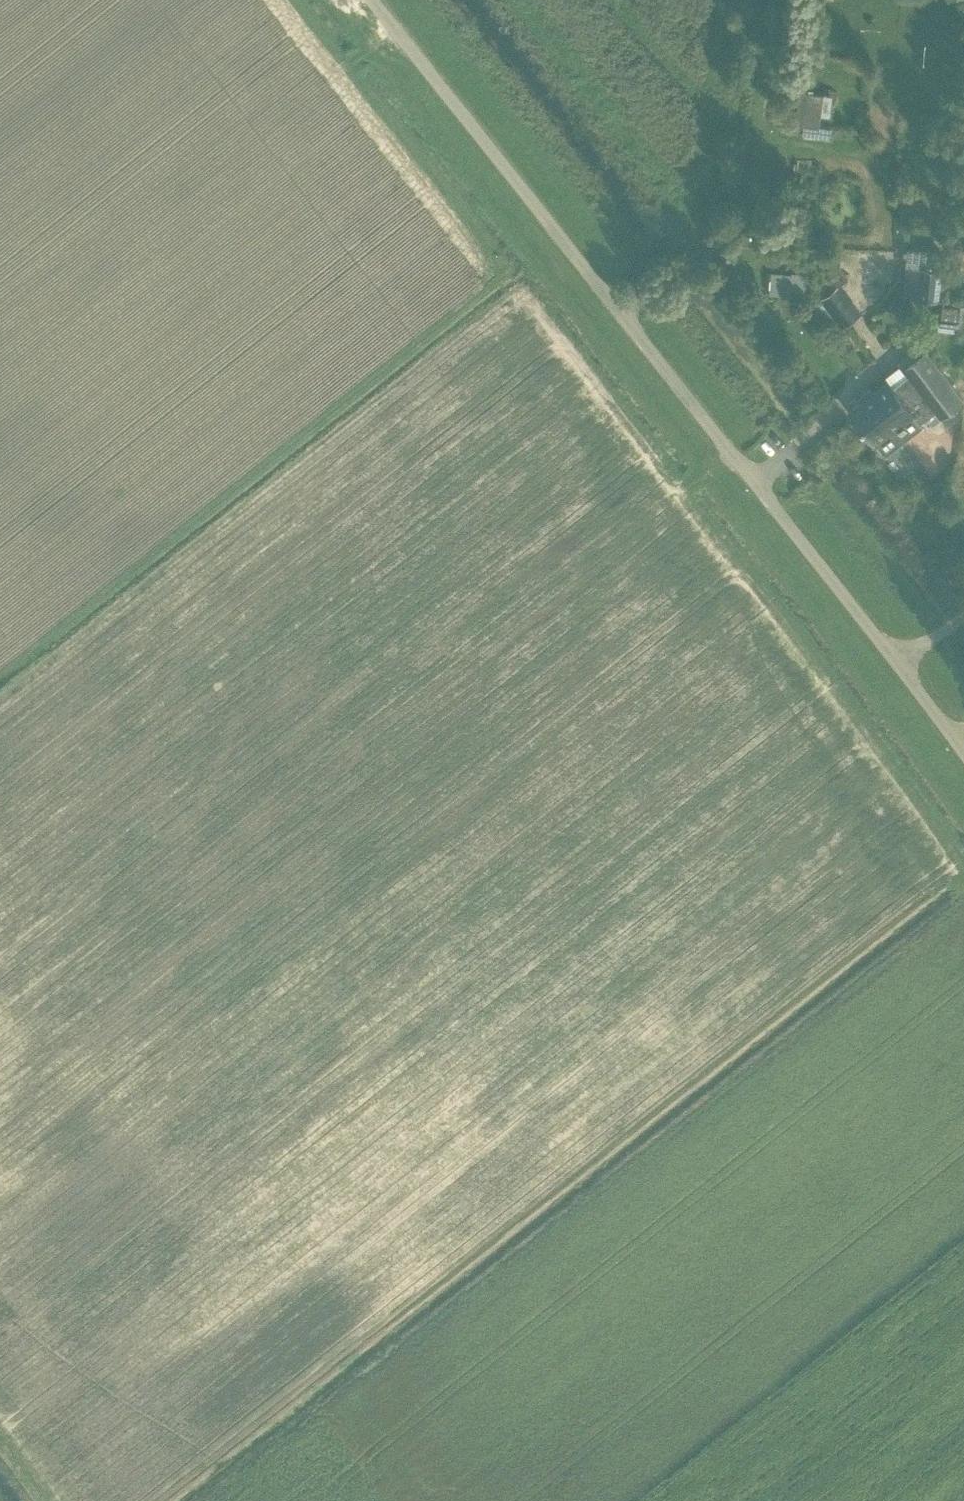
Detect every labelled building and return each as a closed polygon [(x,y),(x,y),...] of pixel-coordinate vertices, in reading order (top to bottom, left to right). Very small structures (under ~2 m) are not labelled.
[(824,96),(798,93),(793,127),(819,131),(824,96)] [(820,248),(812,248),(811,278),(820,278),(820,248)] [(943,251),(909,248),(908,251),(905,251),(905,256),(909,256),(906,298),(939,300),(943,251)] [(850,279),(840,267),(814,287),(823,299),(813,307),(836,335),(863,313),(841,286),(850,279)] [(781,329),(766,306),(757,312),(772,335),(781,329)] [(862,400),(849,410),(875,444),(914,414),(920,422),(936,410),(940,416),(963,398),(926,350),(903,368),(908,375),(893,386),(888,380),(873,392),(870,388),(859,396),(862,400)]
